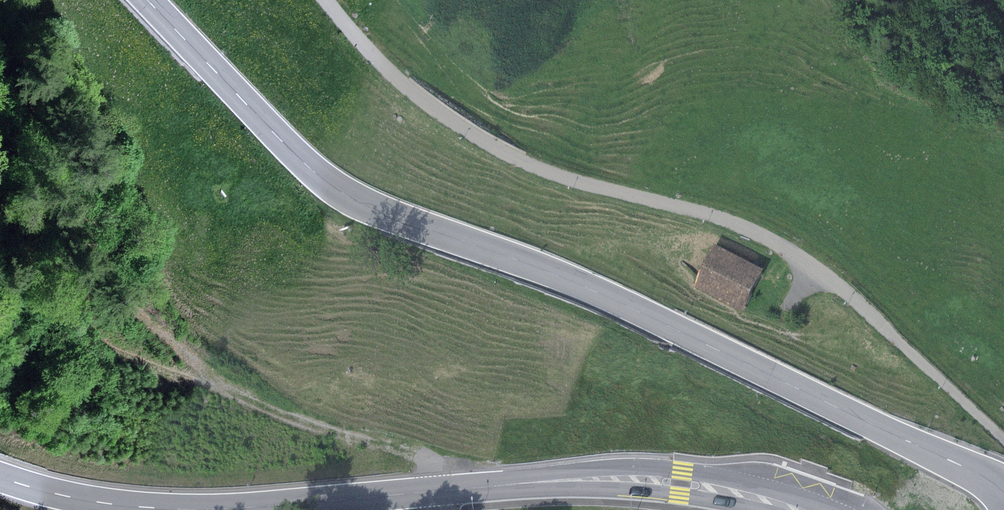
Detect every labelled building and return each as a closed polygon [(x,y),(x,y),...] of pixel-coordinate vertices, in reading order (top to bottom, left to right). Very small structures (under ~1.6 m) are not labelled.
[(768,274),(719,246),(697,285),(746,313),(768,274)]
